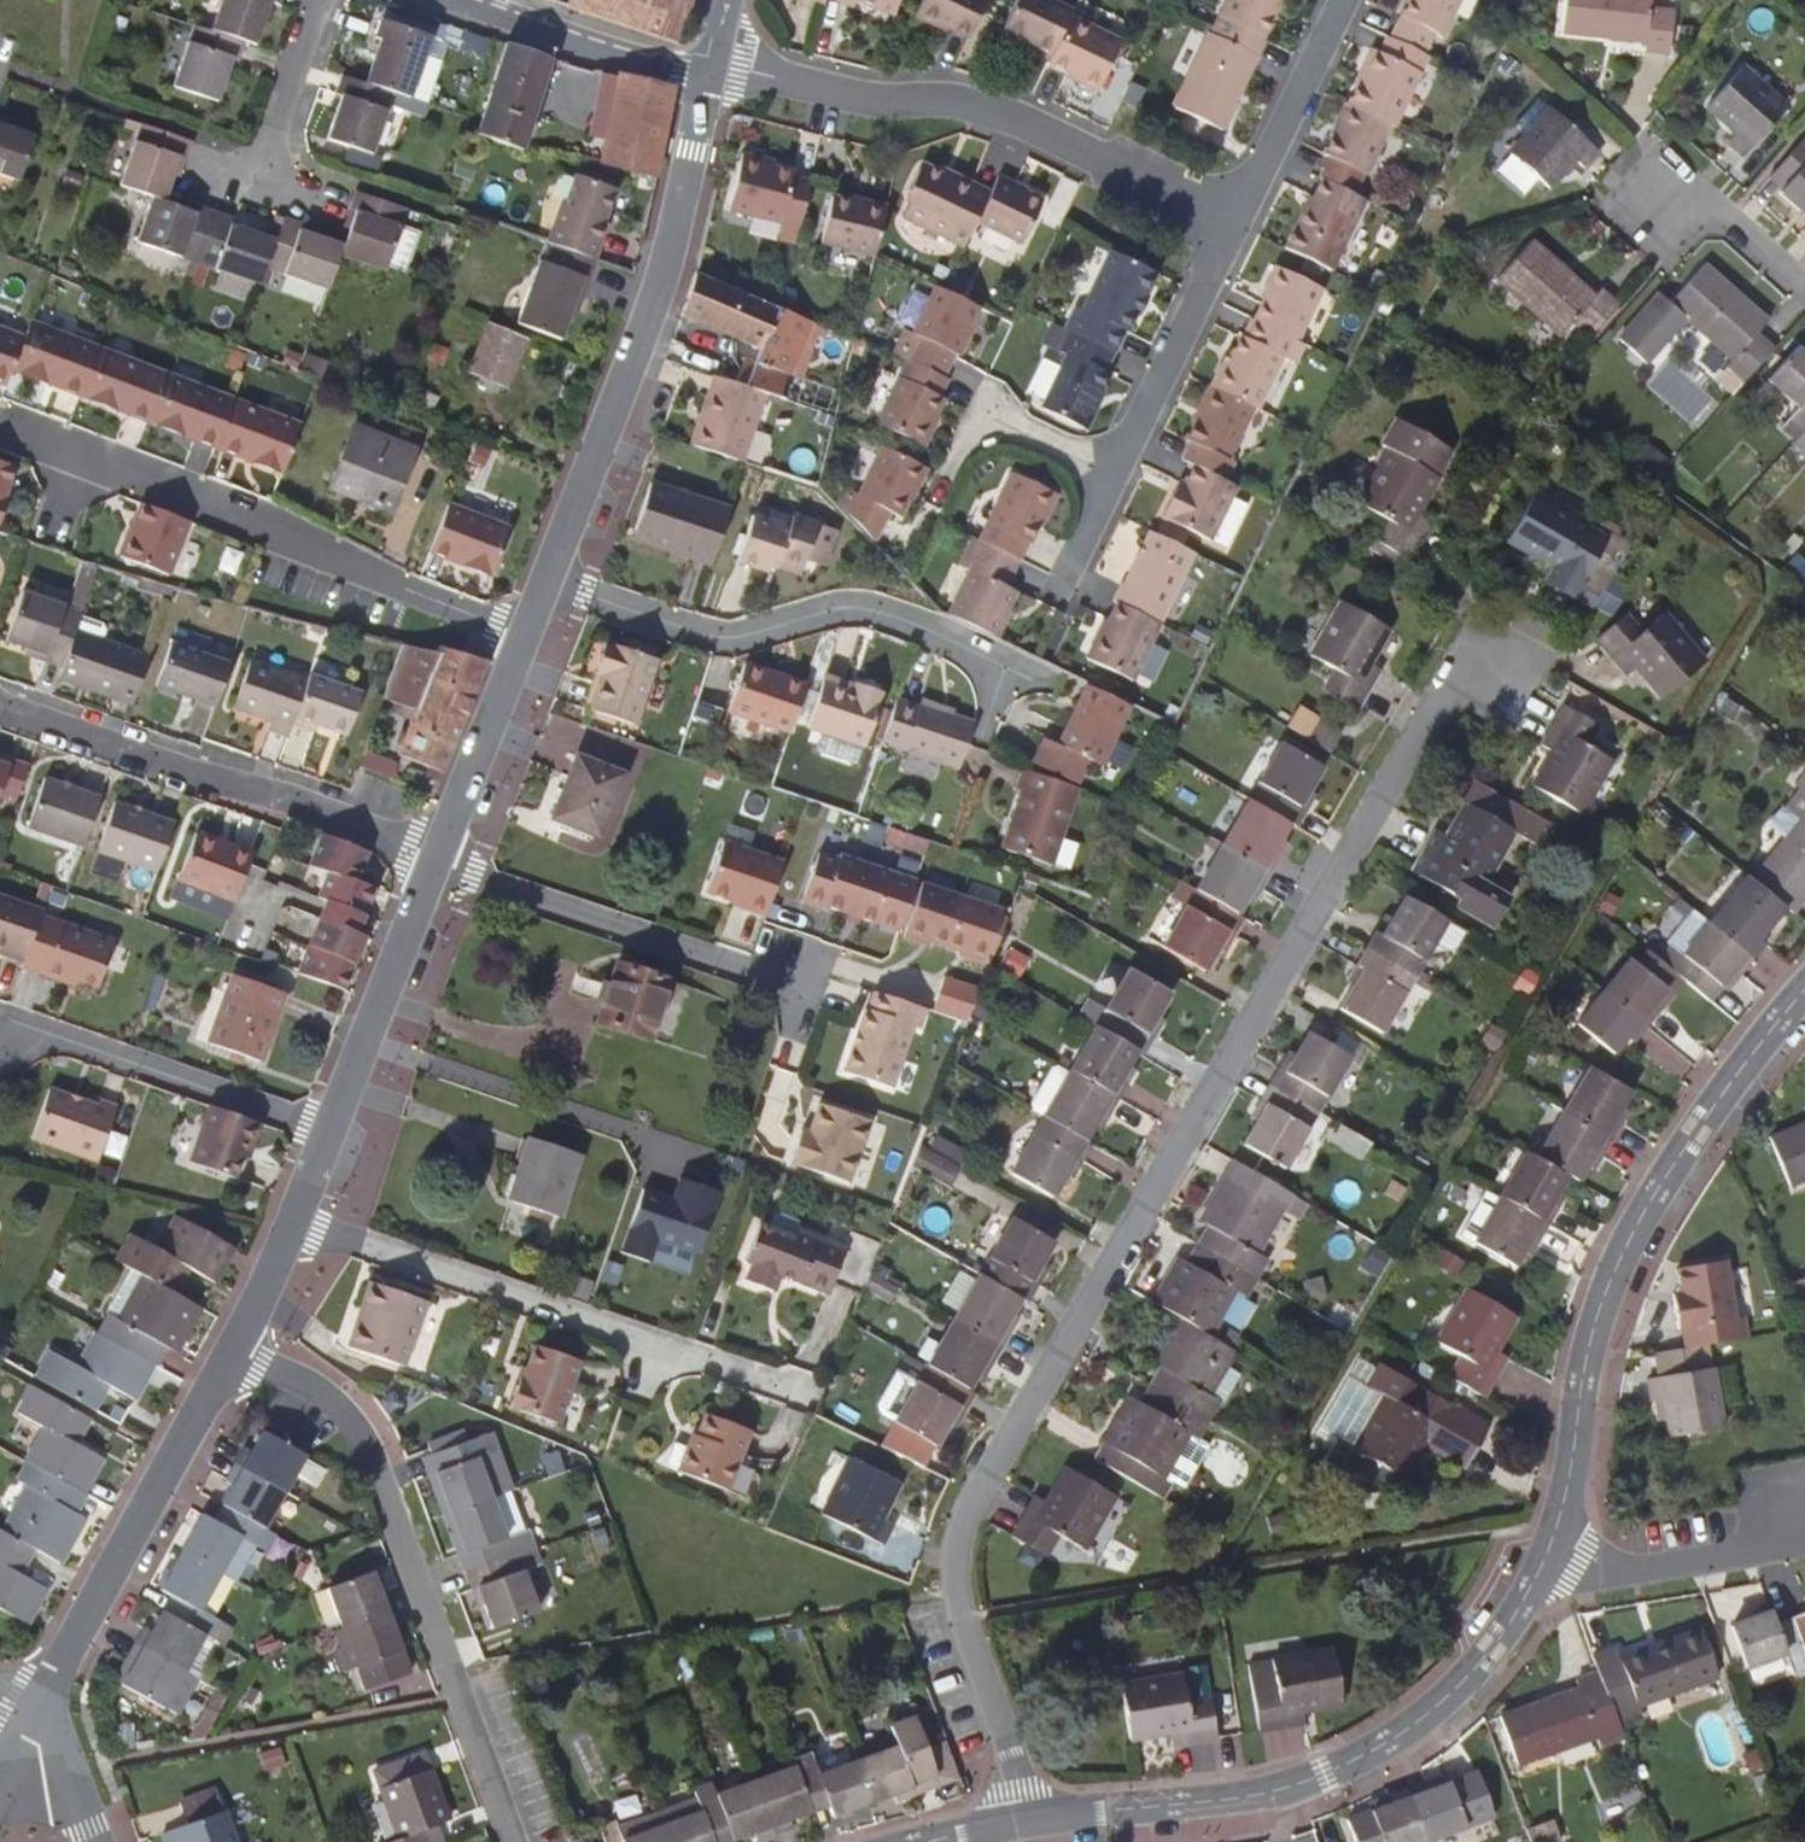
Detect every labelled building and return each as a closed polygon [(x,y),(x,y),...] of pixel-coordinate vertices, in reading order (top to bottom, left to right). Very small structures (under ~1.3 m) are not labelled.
[(246,43),(256,46),(257,45),(272,3),(279,5),(280,0),(220,0),(210,30),(246,43)] [(677,44),(691,0),(547,0),(677,44)] [(988,0),(925,0),(917,17),(939,27),(941,23),(970,37),(988,0)] [(1003,29),(1054,53),(1072,14),(1075,10),(1080,0),(1017,0),(1003,29)] [(1261,56),(1281,15),(1278,13),(1284,0),(1232,0),(1215,34),(1261,56)] [(1424,53),(1435,29),(1444,33),(1459,0),(1410,0),(1392,37),(1424,53)] [(1647,48),(1670,50),(1674,12),(1651,10),(1651,0),(1566,0),(1562,30),(1606,36),(1608,27),(1648,32),(1647,48)] [(1054,53),(1051,59),(1080,74),(1079,79),(1099,89),(1123,39),(1072,14),(1054,53)] [(394,93),(411,99),(433,37),(380,18),(374,38),(379,40),(365,83),(394,93)] [(210,30),(194,24),(173,87),(218,102),(236,57),(240,59),(246,43),(210,30)] [(462,36),(445,30),(440,43),(457,48),(462,36)] [(1261,56),(1215,34),(1212,32),(1192,74),(1196,76),(1181,107),(1226,129),(1261,56)] [(1393,123),(1397,126),(1430,55),(1424,53),(1392,37),(1390,36),(1383,51),(1377,48),(1351,103),(1393,123)] [(475,135),(523,151),(553,61),(505,44),(475,135)] [(1789,108),(1744,70),(1710,106),(1739,132),(1730,142),(1745,157),(1789,108)] [(601,71),(600,73),(588,137),(603,141),(615,75),(601,71)] [(674,88),(616,73),(615,75),(603,141),(598,162),(657,177),(674,88)] [(342,74),(341,76),(335,95),(340,97),(327,139),(372,155),(394,93),(365,83),(342,74)] [(1583,169),(1599,151),(1551,108),(1548,111),(1539,102),(1515,130),(1523,139),(1509,154),(1548,188),(1574,159),(1583,169)] [(1393,123),(1351,103),(1327,152),(1368,173),(1393,123)] [(423,120),(427,109),(413,104),(408,116),(423,120)] [(18,182),(35,137),(0,124),(0,175),(18,182)] [(186,158),(192,143),(139,126),(118,186),(151,198),(163,202),(180,156),(186,158)] [(1772,179),(1785,192),(1782,195),(1804,215),(1804,142),(1772,179)] [(795,174),(764,166),(766,160),(744,155),(728,211),(799,229),(810,183),(793,178),(795,174)] [(954,180),(923,165),(910,192),(914,195),(904,218),(965,247),(966,245),(977,223),(989,197),(973,191),(976,186),(957,176),(954,180)] [(547,242),(551,244),(597,260),(607,230),(603,227),(616,191),(574,175),(563,203),(560,203),(547,242)] [(1362,196),(1320,175),(1306,203),(1302,202),(1283,244),(1328,266),(1338,246),(1362,196)] [(989,197),(977,223),(1024,245),(1043,203),(1014,190),(1015,185),(999,177),(992,192),(989,197)] [(989,197),(992,192),(976,186),(973,191),(989,197)] [(355,211),(343,245),(339,257),(384,271),(387,267),(405,273),(419,233),(401,226),(406,208),(355,190),(349,208),(355,211)] [(888,207),(834,192),(822,238),(876,252),(888,207)] [(199,215),(163,202),(151,198),(135,242),(199,264),(216,213),(201,207),(199,215)] [(232,219),(216,213),(199,264),(258,285),(264,269),(275,240),(230,224),(232,219)] [(300,224),(282,218),(275,240),(264,269),(328,290),(339,257),(343,245),(299,230),(300,224)] [(1620,306),(1613,300),(1602,290),(1591,302),(1560,275),(1567,268),(1535,240),(1500,277),(1563,333),(1576,319),(1587,329),(1594,335),(1620,306)] [(597,260),(551,244),(544,264),(536,262),(515,322),(561,340),(572,311),(577,297),(584,299),(597,260)] [(1158,271),(1115,249),(1086,309),(1079,305),(1067,327),(1071,329),(1117,351),(1126,331),(1129,333),(1138,314),(1135,313),(1142,298),(1145,299),(1158,271)] [(1252,315),(1294,336),(1321,282),(1274,259),(1263,283),(1266,285),(1252,315)] [(1747,382),(1773,352),(1757,337),(1764,329),(1733,301),(1737,296),(1706,269),(1672,306),(1661,297),(1622,341),(1632,351),(1648,365),(1688,321),(1734,362),(1730,367),(1747,382)] [(777,311),(695,275),(680,316),(730,338),(759,350),(754,365),(742,360),(739,371),(734,384),(764,395),(782,401),(801,343),(804,344),(812,325),(785,314),(777,311)] [(945,375),(957,350),(963,353),(972,337),(969,335),(983,305),(946,287),(939,284),(916,330),(903,356),(910,359),(945,375)] [(1733,301),(1764,329),(1768,324),(1737,296),(1733,301)] [(578,314),(584,299),(577,297),(572,311),(578,314)] [(1148,301),(1145,299),(1142,298),(1135,313),(1138,314),(1141,315),(1148,301)] [(1216,386),(1257,405),(1261,407),(1286,354),(1295,336),(1294,336),(1255,317),(1246,334),(1244,334),(1229,366),(1226,364),(1216,386)] [(34,325),(28,323),(22,339),(9,371),(15,373),(34,325)] [(95,349),(34,325),(15,373),(77,397),(95,349)] [(504,390),(525,342),(489,326),(468,374),(504,390)] [(1085,427),(1103,389),(1111,373),(1108,370),(1117,351),(1071,329),(1063,347),(1060,352),(1068,354),(1044,407),(1085,427)] [(3,386),(9,371),(22,339),(0,331),(0,385),(3,386)] [(759,350),(730,338),(730,356),(742,360),(754,365),(759,350)] [(101,351),(95,349),(77,397),(83,399),(101,351)] [(1804,431),(1804,357),(1797,350),(1767,383),(1800,411),(1790,421),(1803,433),(1804,431)] [(163,375),(101,351),(83,399),(145,423),(163,375)] [(742,360),(730,356),(730,359),(730,362),(732,365),(734,368),(736,370),(739,371),(742,360)] [(945,375),(910,359),(880,424),(924,445),(946,401),(940,398),(949,378),(945,375)] [(169,377),(163,375),(145,423),(150,425),(169,377)] [(231,401),(169,377),(150,425),(212,449),(231,401)] [(764,395),(734,384),(713,377),(689,444),(741,462),(764,395)] [(1186,458),(1194,463),(1228,478),(1237,461),(1232,459),(1257,405),(1216,386),(1192,438),(1195,440),(1186,458)] [(432,412),(439,398),(425,391),(418,405),(432,412)] [(236,403),(231,401),(212,449),(218,451),(236,403)] [(298,427),(236,403),(218,451),(280,474),(298,427)] [(1369,550),(1385,559),(1389,553),(1399,558),(1400,557),(1404,560),(1427,521),(1416,513),(1438,477),(1435,474),(1451,450),(1395,418),(1381,442),(1391,449),(1358,505),(1382,520),(1370,540),(1374,542),(1369,550)] [(393,487),(409,448),(354,427),(329,487),(389,512),(398,489),(393,487)] [(752,460),(767,460),(768,430),(753,430),(752,460)] [(928,466),(886,447),(861,497),(855,494),(844,515),(875,547),(892,512),(904,517),(928,466)] [(413,451),(409,448),(393,487),(398,489),(413,451)] [(1194,463),(1188,478),(1187,480),(1181,491),(1174,489),(1162,513),(1212,536),(1223,514),(1238,484),(1228,478),(1194,463)] [(11,469),(0,466),(0,508),(11,469)] [(981,540),(1020,559),(1027,543),(1031,544),(1055,494),(1014,474),(981,540)] [(1180,478),(1174,489),(1181,491),(1187,480),(1180,478)] [(710,567),(729,508),(651,481),(633,532),(664,542),(662,550),(710,567)] [(1594,604),(1611,575),(1625,551),(1585,528),(1588,523),(1535,493),(1507,539),(1541,560),(1535,571),(1594,604)] [(187,523),(139,505),(119,558),(167,576),(187,523)] [(508,530),(445,506),(427,554),(489,577),(508,530)] [(767,575),(770,569),(772,562),(802,573),(806,562),(825,568),(837,532),(818,526),(817,523),(795,516),(790,526),(753,514),(736,564),(767,575)] [(631,540),(662,550),(664,542),(633,532),(631,540)] [(1115,601),(1118,602),(1159,623),(1161,623),(1194,552),(1152,532),(1127,583),(1124,582),(1115,601)] [(981,540),(974,537),(960,569),(970,574),(949,618),(998,641),(1007,623),(1004,622),(1016,596),(1004,590),(1020,559),(981,540)] [(1395,565),(1399,558),(1389,553),(1385,559),(1395,565)] [(799,579),(802,573),(772,562),(770,569),(799,579)] [(1611,575),(1594,604),(1610,613),(1627,584),(1611,575)] [(75,630),(82,613),(21,592),(5,642),(27,649),(47,657),(45,663),(62,669),(75,630)] [(1159,623),(1118,602),(1104,630),(1101,629),(1087,657),(1133,678),(1159,623)] [(1388,633),(1339,606),(1308,659),(1333,674),(1321,694),(1354,712),(1378,673),(1367,667),(1388,633)] [(1625,617),(1596,640),(1624,674),(1635,667),(1661,698),(1703,664),(1664,616),(1641,634),(1625,617)] [(75,630),(62,669),(58,680),(131,707),(149,656),(75,630)] [(602,667),(598,679),(588,711),(635,726),(657,660),(604,642),(596,664),(602,667)] [(214,708),(229,665),(169,644),(155,686),(214,708)] [(488,664),(488,662),(441,647),(438,653),(403,645),(402,647),(381,701),(414,711),(397,754),(443,772),(466,717),(488,664)] [(25,657),(45,663),(47,657),(27,649),(25,657)] [(293,719),(306,684),(247,664),(232,710),(269,724),(268,732),(286,738),(293,719)] [(591,676),(598,679),(602,667),(596,664),(591,676)] [(788,734),(802,691),(766,680),(767,672),(743,664),(727,714),(788,734)] [(802,691),(805,684),(767,672),(766,680),(802,691)] [(309,676),(306,684),(293,719),(346,737),(360,694),(309,676)] [(824,676),(823,681),(845,687),(844,692),(854,695),(856,686),(824,676)] [(857,683),(856,686),(854,695),(844,692),(845,687),(823,681),(807,728),(822,734),(864,748),(881,700),(878,698),(881,691),(857,683)] [(1129,708),(1085,686),(1056,745),(1102,766),(1129,708)] [(958,770),(967,745),(973,723),(917,703),(913,710),(894,704),(881,743),(958,770)] [(1531,788),(1579,816),(1611,763),(1585,748),(1597,725),(1564,706),(1542,744),(1553,751),(1531,788)] [(1332,749),(1341,732),(1315,716),(1306,733),(1332,749)] [(1249,801),(1289,825),(1295,829),(1305,812),(1298,808),(1309,792),(1323,768),(1281,744),(1249,801)] [(598,839),(623,775),(575,756),(550,820),(598,839)] [(8,767),(10,762),(0,759),(0,765),(8,767)] [(28,769),(10,762),(8,767),(0,765),(0,796),(15,801),(28,769)] [(1080,789),(1022,768),(1014,790),(1020,792),(1001,847),(1053,865),(1080,789)] [(1790,914),(1804,896),(1804,772),(1797,782),(1798,786),(1782,808),(1798,820),(1749,879),(1785,910),(1790,914)] [(82,848),(100,798),(44,778),(26,828),(82,848)] [(1544,822),(1470,780),(1458,801),(1464,805),(1444,838),(1434,832),(1411,872),(1458,900),(1494,922),(1506,899),(1480,884),(1511,832),(1532,843),(1544,822)] [(1314,795),(1309,792),(1298,808),(1305,812),(1314,795)] [(1223,846),(1270,874),(1282,851),(1276,847),(1289,825),(1249,801),(1223,846)] [(156,873),(174,825),(113,803),(95,852),(156,873)] [(912,849),(916,837),(903,832),(899,845),(912,849)] [(196,834),(193,839),(231,853),(234,847),(196,834)] [(368,853),(321,835),(310,865),(327,871),(318,898),(325,900),(297,973),(343,992),(365,937),(357,934),(374,891),(357,883),(360,873),(368,853)] [(924,853),(929,841),(916,837),(912,849),(924,853)] [(1073,867),(1079,841),(1063,837),(1057,863),(1073,867)] [(234,902),(246,867),(252,854),(234,847),(231,853),(193,839),(177,882),(234,902)] [(765,917),(783,862),(723,842),(706,893),(743,906),(742,910),(765,917)] [(1197,892),(1237,915),(1250,893),(1257,897),(1270,874),(1223,846),(1197,892)] [(876,923),(892,872),(840,856),(838,860),(817,854),(802,904),(822,910),(823,906),(849,914),(847,920),(857,923),(859,918),(876,923)] [(1785,910),(1749,879),(1710,925),(1753,962),(1766,947),(1759,940),(1785,910)] [(961,896),(921,883),(919,888),(913,886),(901,924),(907,926),(903,936),(921,943),(923,938),(944,945),(961,896)] [(1197,892),(1182,884),(1172,900),(1187,909),(1165,948),(1204,971),(1218,948),(1227,932),(1233,936),(1243,919),(1237,915),(1197,892)] [(1001,910),(961,896),(944,945),(967,953),(965,957),(983,963),(987,953),(994,956),(1007,918),(999,915),(1001,910)] [(1468,935),(1405,898),(1390,924),(1382,939),(1375,935),(1366,951),(1413,978),(1437,937),(1450,944),(1462,945),(1468,935)] [(36,918),(38,913),(0,900),(0,955),(21,962),(36,918)] [(1488,931),(1494,922),(1458,900),(1452,908),(1488,931)] [(1660,961),(1685,983),(1708,1001),(1734,970),(1741,976),(1753,962),(1710,925),(1692,910),(1665,941),(1672,947),(1660,961)] [(21,962),(19,970),(55,982),(58,977),(68,981),(95,990),(111,944),(36,918),(21,962)] [(1384,920),(1375,935),(1382,939),(1390,924),(1384,920)] [(1225,951),(1233,936),(1227,932),(1218,948),(1225,951)] [(1660,961),(1641,945),(1602,992),(1645,1029),(1658,1014),(1652,1008),(1666,991),(1672,997),(1685,983),(1660,961)] [(1413,978),(1366,951),(1356,967),(1363,971),(1354,985),(1340,1010),(1380,1033),(1413,978)] [(651,1042),(670,981),(615,964),(596,1024),(651,1042)] [(1348,982),(1354,985),(1363,971),(1356,967),(1348,982)] [(1077,1015),(1096,1026),(1136,1049),(1143,1054),(1152,1036),(1146,1032),(1155,1017),(1169,993),(1129,970),(1106,1010),(1087,999),(1077,1015)] [(262,1063),(286,995),(232,976),(208,1044),(262,1063)] [(67,985),(68,981),(58,977),(55,982),(67,985)] [(978,989),(945,978),(933,1011),(966,1023),(978,989)] [(1658,1014),(1672,997),(1666,991),(1652,1008),(1658,1014)] [(926,1010),(874,992),(868,1010),(865,1009),(844,1072),(892,1088),(912,1026),(919,1029),(926,1010)] [(1645,1029),(1602,992),(1576,1023),(1612,1055),(1627,1037),(1634,1043),(1645,1029)] [(1161,1021),(1155,1017),(1146,1032),(1152,1036),(1161,1021)] [(1070,1072),(1116,1099),(1129,1077),(1123,1074),(1136,1049),(1096,1026),(1070,1072)] [(1269,1086),(1316,1113),(1348,1059),(1305,1034),(1293,1057),(1284,1072),(1278,1069),(1269,1086)] [(1288,1054),(1278,1069),(1284,1072),(1293,1057),(1288,1054)] [(1026,1108),(1042,1118),(1070,1072),(1053,1062),(1026,1108)] [(1563,1113),(1608,1139),(1621,1117),(1616,1113),(1628,1092),(1589,1068),(1563,1113)] [(1042,1118),(1082,1142),(1097,1118),(1102,1122),(1116,1099),(1070,1072),(1042,1118)] [(1316,1113),(1269,1086),(1259,1102),(1264,1105),(1255,1121),(1241,1146),(1283,1169),(1316,1113)] [(94,1165),(113,1110),(93,1104),(92,1109),(44,1094),(28,1142),(94,1165)] [(1249,1118),(1255,1121),(1264,1105),(1259,1102),(1249,1118)] [(849,1183),(870,1120),(819,1103),(809,1133),(802,1131),(791,1163),(849,1183)] [(258,1128),(206,1110),(186,1167),(231,1184),(239,1162),(242,1150),(250,1152),(258,1128)] [(1608,1139),(1563,1113),(1536,1159),(1566,1177),(1576,1182),(1589,1160),(1594,1162),(1608,1139)] [(1089,1146),(1082,1142),(1042,1118),(1009,1175),(1050,1198),(1063,1174),(1073,1159),(1079,1163),(1089,1146)] [(1772,1139),(1792,1186),(1804,1181),(1804,1125),(1772,1139)] [(559,1219),(581,1156),(528,1139),(507,1200),(559,1219)] [(913,1163),(912,1165),(951,1187),(963,1168),(923,1145),(913,1163)] [(245,1165),(250,1152),(242,1150),(239,1162),(245,1165)] [(1500,1200),(1546,1226),(1559,1204),(1553,1200),(1566,1177),(1536,1159),(1527,1154),(1500,1200)] [(1070,1178),(1079,1163),(1073,1159),(1063,1174),(1070,1178)] [(1199,1246),(1253,1278),(1264,1260),(1253,1254),(1289,1193),(1231,1160),(1200,1216),(1212,1224),(1199,1246)] [(674,1199),(643,1189),(622,1253),(650,1262),(658,1238),(700,1253),(720,1192),(681,1178),(674,1199)] [(1546,1226),(1500,1200),(1474,1245),(1514,1268),(1527,1244),(1532,1247),(1546,1226)] [(144,1274),(176,1292),(190,1267),(217,1282),(235,1247),(180,1216),(161,1249),(135,1234),(121,1261),(144,1274)] [(979,1274),(1020,1297),(1024,1300),(1034,1285),(1028,1282),(1037,1266),(1051,1242),(1012,1219),(979,1274)] [(861,1297),(870,1272),(881,1243),(850,1233),(845,1247),(794,1229),(792,1235),(759,1224),(745,1261),(751,1264),(745,1281),(773,1291),(779,1277),(828,1294),(830,1287),(861,1297)] [(1253,1278),(1199,1246),(1184,1272),(1172,1264),(1149,1302),(1178,1318),(1207,1334),(1232,1291),(1242,1297),(1253,1278)] [(1681,1329),(1685,1349),(1706,1345),(1747,1339),(1743,1317),(1735,1318),(1724,1260),(1675,1269),(1679,1293),(1681,1302),(1673,1304),(1678,1330),(1681,1329)] [(1043,1269),(1037,1266),(1028,1282),(1034,1285),(1043,1269)] [(203,1307),(176,1292),(144,1274),(136,1288),(127,1283),(99,1332),(155,1364),(169,1338),(181,1344),(203,1307)] [(953,1320),(999,1346),(1011,1325),(1005,1321),(1020,1297),(979,1274),(953,1320)] [(567,1295),(587,1302),(593,1283),(574,1276),(567,1295)] [(367,1321),(362,1319),(353,1344),(408,1364),(431,1300),(375,1280),(367,1305),(373,1307),(367,1321)] [(1447,1376),(1480,1395),(1503,1356),(1492,1349),(1511,1315),(1466,1290),(1435,1341),(1459,1356),(1447,1376)] [(1681,1302),(1679,1293),(1671,1294),(1673,1304),(1681,1302)] [(367,1305),(362,1319),(367,1321),(373,1307),(367,1305)] [(1207,1334),(1178,1318),(1153,1359),(1166,1367),(1153,1389),(1206,1420),(1216,1403),(1219,1405),(1236,1376),(1223,1368),(1234,1350),(1207,1334)] [(926,1366),(966,1389),(980,1366),(985,1369),(999,1346),(953,1320),(926,1366)] [(155,1364),(99,1332),(80,1365),(53,1351),(39,1376),(95,1407),(109,1384),(136,1398),(155,1364)] [(583,1360),(538,1345),(526,1381),(522,1379),(513,1407),(560,1423),(583,1360)] [(1652,1402),(1654,1401),(1665,1400),(1669,1420),(1673,1437),(1722,1429),(1713,1368),(1710,1369),(1706,1345),(1685,1349),(1656,1354),(1660,1377),(1648,1379),(1652,1402)] [(966,1389),(926,1366),(916,1383),(895,1371),(872,1411),(934,1445),(947,1423),(957,1405),(963,1409),(972,1392),(966,1389)] [(1479,1427),(1374,1366),(1363,1387),(1381,1398),(1350,1452),(1332,1443),(1321,1461),(1348,1477),(1342,1486),(1357,1495),(1380,1492),(1390,1475),(1398,1479),(1419,1445),(1457,1466),(1479,1427)] [(91,1416),(34,1385),(20,1411),(46,1426),(28,1459),(84,1490),(103,1456),(76,1441),(91,1416)] [(1206,1420),(1153,1389),(1138,1414),(1126,1407),(1094,1460),(1160,1499),(1170,1483),(1161,1477),(1186,1433),(1196,1439),(1206,1420)] [(1657,1422),(1669,1420),(1665,1400),(1654,1401),(1657,1422)] [(952,1427),(963,1409),(957,1405),(947,1423),(952,1427)] [(681,1466),(730,1484),(751,1430),(706,1413),(694,1444),(689,1442),(681,1466)] [(234,1463),(285,1491),(295,1474),(315,1486),(324,1470),(304,1458),(305,1454),(263,1430),(251,1451),(244,1447),(234,1463)] [(491,1432),(442,1450),(449,1468),(437,1472),(451,1511),(491,1496),(478,1457),(498,1450),(491,1432)] [(442,1450),(423,1457),(443,1513),(451,1511),(437,1472),(449,1468),(442,1450)] [(899,1483),(849,1458),(821,1514),(882,1545),(893,1525),(881,1518),(899,1483)] [(84,1490),(28,1459),(18,1479),(26,1484),(1,1528),(33,1546),(60,1561),(82,1523),(70,1516),(84,1490)] [(285,1491),(234,1463),(225,1479),(234,1484),(222,1504),(264,1528),(285,1491)] [(1081,1550),(1113,1497),(1065,1469),(1044,1503),(1035,1497),(1011,1537),(1045,1556),(1057,1536),(1081,1550)] [(510,1490),(491,1496),(451,1511),(465,1551),(468,1550),(474,1568),(507,1556),(533,1546),(527,1529),(525,1531),(510,1490)] [(270,1531),(264,1528),(222,1504),(213,1520),(204,1514),(182,1551),(221,1573),(235,1581),(256,1543),(261,1547),(270,1531)] [(451,1511),(443,1513),(465,1571),(468,1570),(474,1568),(468,1550),(465,1551),(451,1511)] [(0,1527),(0,1606),(27,1621),(46,1587),(19,1571),(33,1546),(1,1528),(0,1527)] [(164,1610),(206,1634),(211,1636),(219,1622),(200,1611),(221,1573),(182,1551),(161,1589),(172,1595),(164,1610)] [(474,1568),(468,1570),(475,1587),(479,1586),(494,1627),(542,1610),(526,1568),(512,1573),(507,1556),(474,1568)] [(340,1627),(394,1608),(387,1589),(378,1592),(370,1571),(326,1587),(340,1627)] [(394,1608),(340,1627),(364,1689),(408,1673),(392,1627),(400,1624),(394,1608)] [(135,1641),(186,1670),(206,1634),(164,1610),(152,1630),(144,1626),(135,1641)] [(1800,1617),(1783,1623),(1779,1612),(1740,1626),(1755,1667),(1794,1653),(1802,1673),(1804,1672),(1804,1630),(1800,1617)] [(1607,1671),(1626,1721),(1649,1711),(1644,1698),(1720,1668),(1703,1621),(1676,1630),(1679,1636),(1627,1655),(1622,1641),(1599,1649),(1607,1671)] [(211,1636),(222,1642),(230,1629),(219,1622),(211,1636)] [(186,1670),(135,1641),(112,1680),(176,1715),(195,1682),(183,1676),(186,1670)] [(1253,1695),(1259,1733),(1304,1725),(1302,1713),(1342,1708),(1333,1655),(1272,1665),(1248,1669),(1253,1695)] [(1631,1735),(1626,1721),(1607,1671),(1584,1680),(1589,1694),(1551,1709),(1548,1702),(1509,1717),(1527,1765),(1605,1736),(1609,1744),(1631,1735)] [(1179,1680),(1120,1690),(1129,1743),(1167,1736),(1170,1749),(1215,1741),(1209,1703),(1185,1707),(1179,1680)] [(858,1758),(873,1799),(897,1791),(913,1785),(911,1782),(936,1773),(928,1748),(914,1715),(890,1723),(897,1744),(858,1758)] [(955,1778),(941,1743),(928,1748),(936,1773),(911,1782),(913,1785),(897,1791),(900,1797),(955,1778)] [(873,1799),(858,1758),(818,1773),(811,1753),(794,1759),(796,1764),(812,1809),(829,1803),(834,1814),(873,1799)] [(414,1833),(428,1828),(450,1820),(432,1769),(430,1771),(424,1754),(376,1772),(382,1787),(380,1787),(399,1838),(389,1841),(417,1841),(414,1833)] [(812,1809),(796,1764),(756,1779),(776,1833),(793,1827),(790,1817),(812,1809)] [(1415,1785),(1434,1838),(1502,1815),(1486,1770),(1457,1780),(1435,1787),(1432,1779),(1415,1785)] [(1454,1771),(1432,1779),(1435,1787),(1457,1780),(1454,1771)] [(717,1792),(732,1834),(733,1837),(733,1838),(756,1829),(759,1838),(776,1833),(756,1779),(717,1792)] [(670,1841),(714,1841),(713,1839),(732,1834),(717,1792),(713,1782),(696,1789),(699,1800),(660,1814),(670,1841)] [(1378,1808),(1354,1816),(1362,1841),(1436,1841),(1434,1838),(1415,1785),(1395,1792),(1398,1802),(1378,1808)] [(1375,1800),(1378,1808),(1398,1802),(1395,1792),(1375,1800)] [(165,1834),(168,1841),(237,1841),(226,1813),(223,1814),(216,1795),(178,1808),(184,1827),(165,1834)] [(660,1814),(619,1827),(617,1822),(598,1830),(602,1841),(670,1841),(660,1814)] [(428,1828),(414,1833),(417,1841),(433,1841),(428,1828)]
